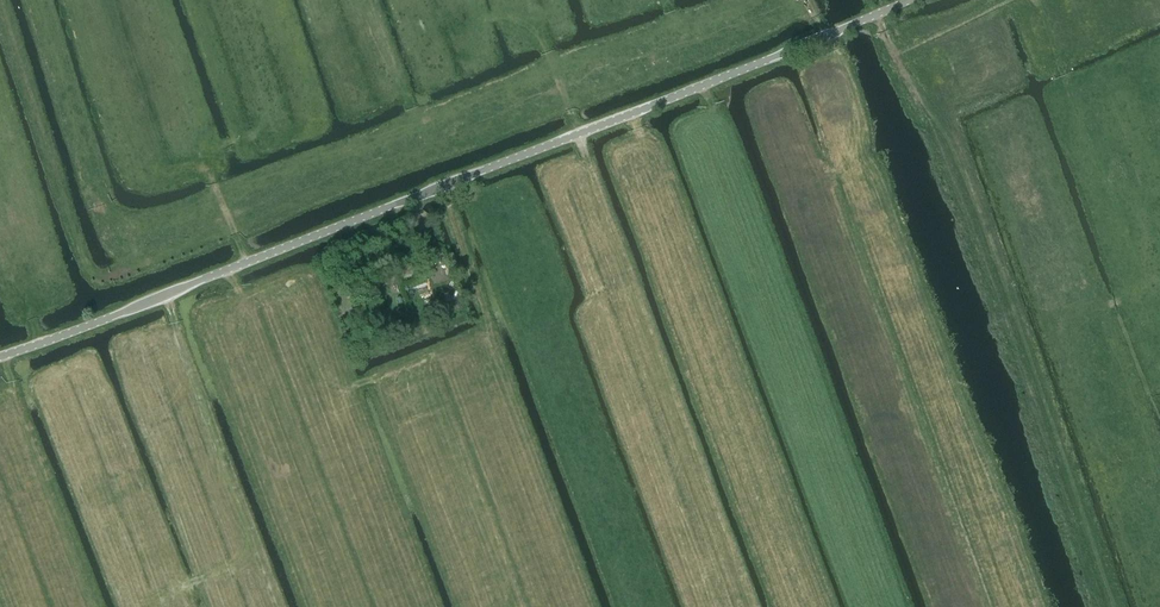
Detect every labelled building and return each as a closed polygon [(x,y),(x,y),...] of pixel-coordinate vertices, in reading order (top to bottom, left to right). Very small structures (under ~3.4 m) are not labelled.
[(449,284),(442,263),(424,269),(431,290),(449,284)]
